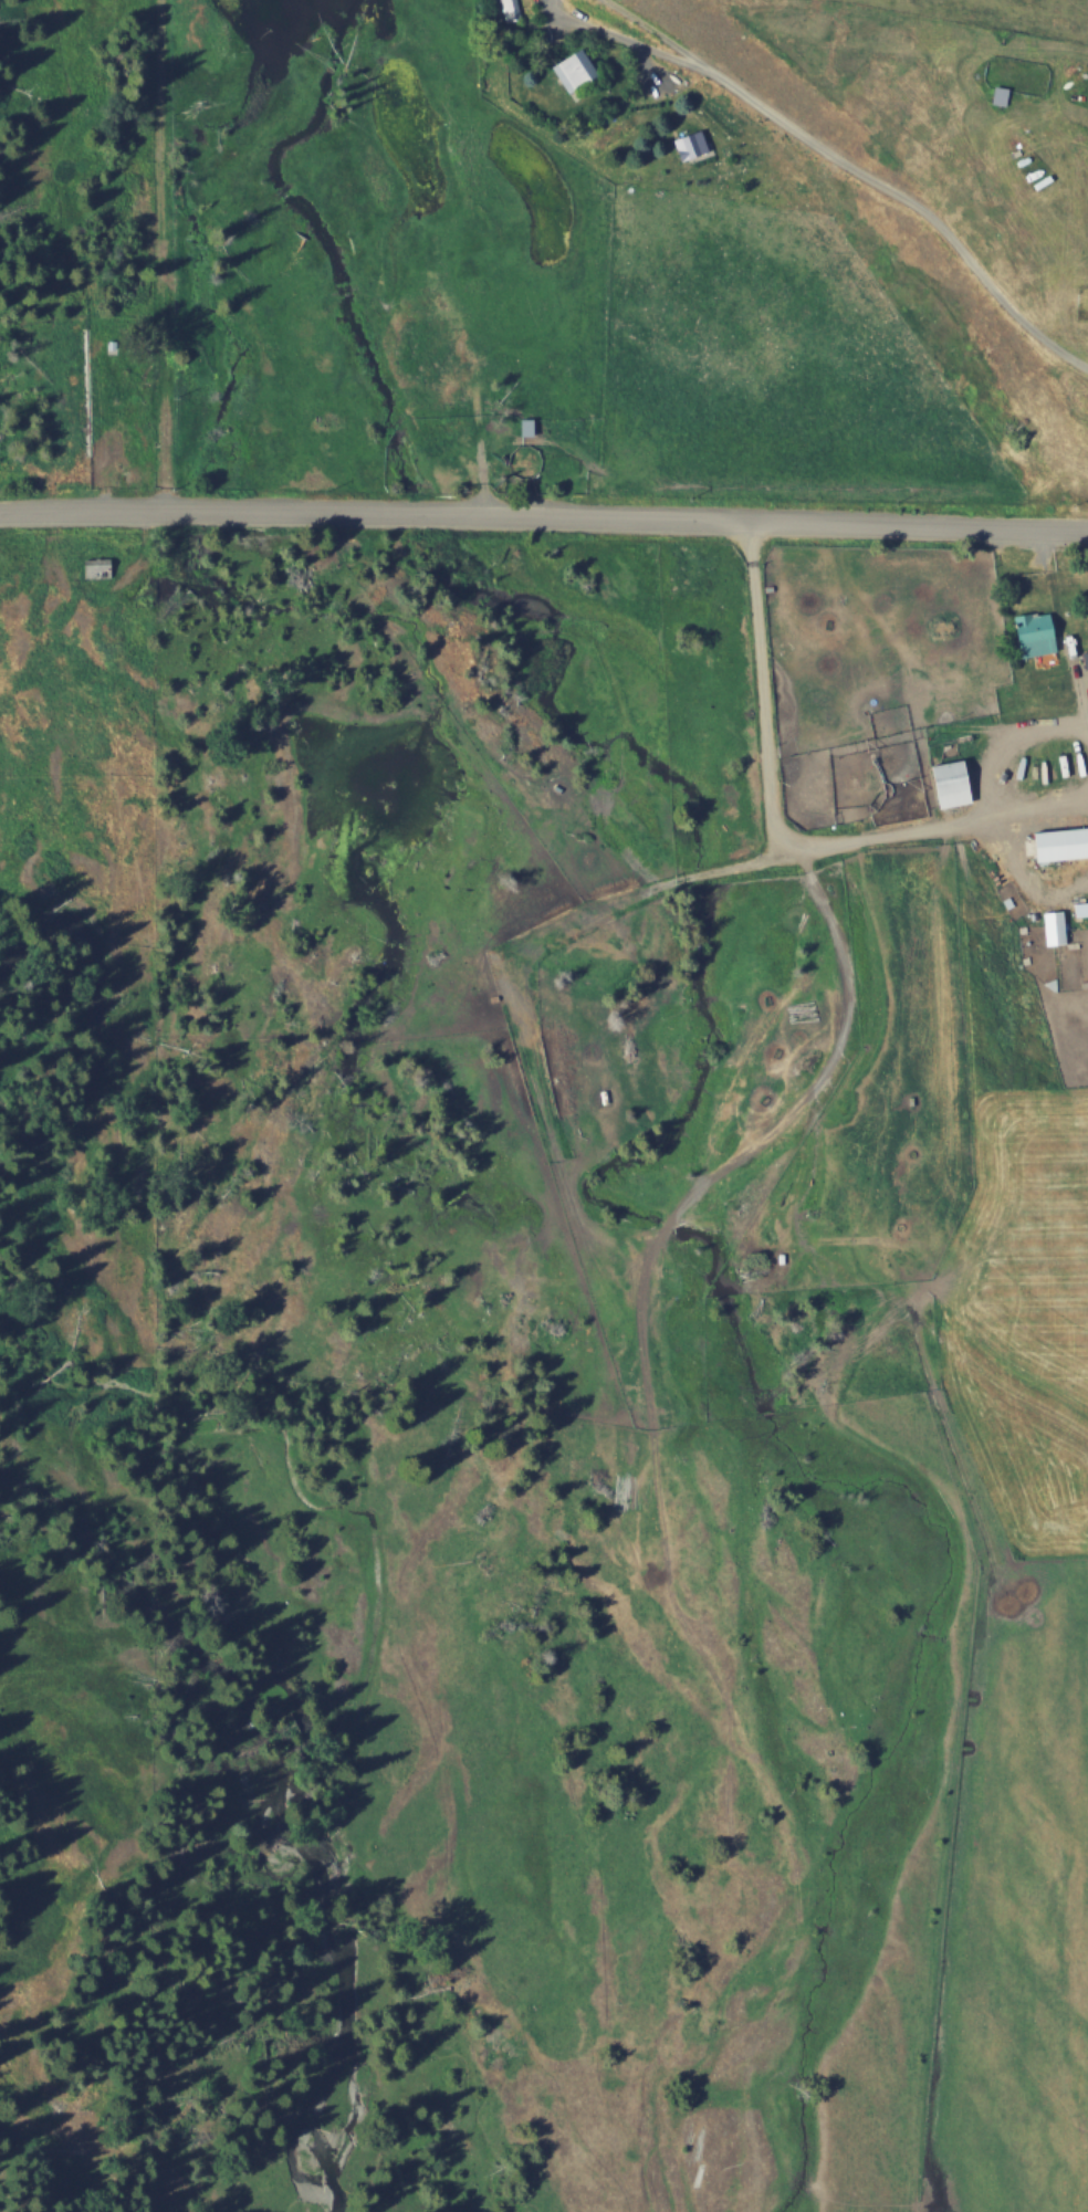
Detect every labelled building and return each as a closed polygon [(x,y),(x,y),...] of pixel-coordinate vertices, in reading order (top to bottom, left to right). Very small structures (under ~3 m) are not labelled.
[(519,0),(492,0),(497,22),(522,17),(519,0)] [(594,73),(577,45),(548,63),(566,91),(594,73)] [(520,434),(531,434),(531,417),(520,417),(520,434)] [(116,558),(87,558),(87,578),(116,578),(116,558)] [(1057,649),(1049,608),(1009,616),(1017,657),(1057,649)] [(969,801),(958,757),(925,766),(936,810),(969,801)]
